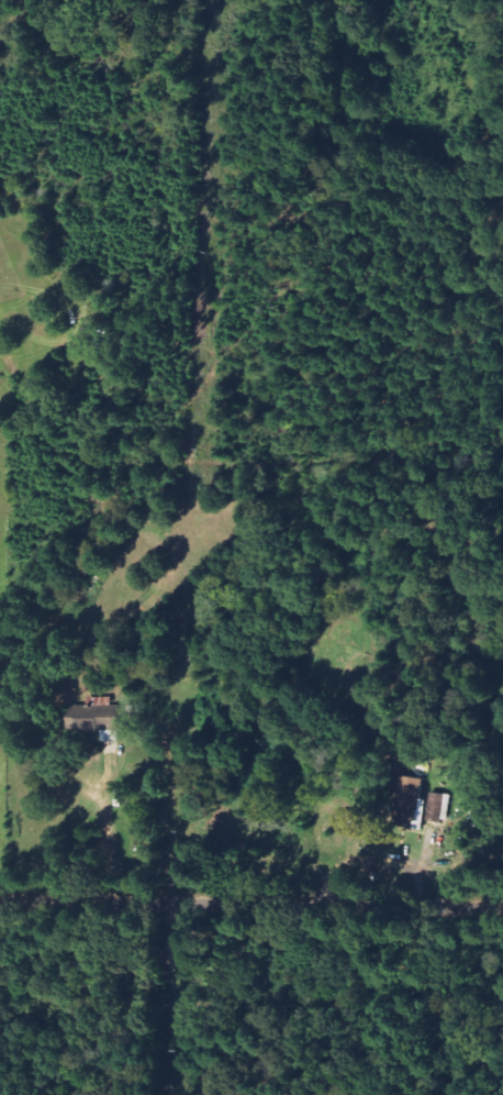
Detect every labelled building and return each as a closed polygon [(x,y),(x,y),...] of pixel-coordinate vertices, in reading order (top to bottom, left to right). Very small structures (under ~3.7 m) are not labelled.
[(122,742),(122,707),(114,707),(113,699),(93,699),(94,706),(78,707),(78,719),(71,719),(71,734),(103,734),(103,743),(122,742)] [(453,798),(425,795),(426,779),(406,777),(402,820),(450,824),(453,798)]
